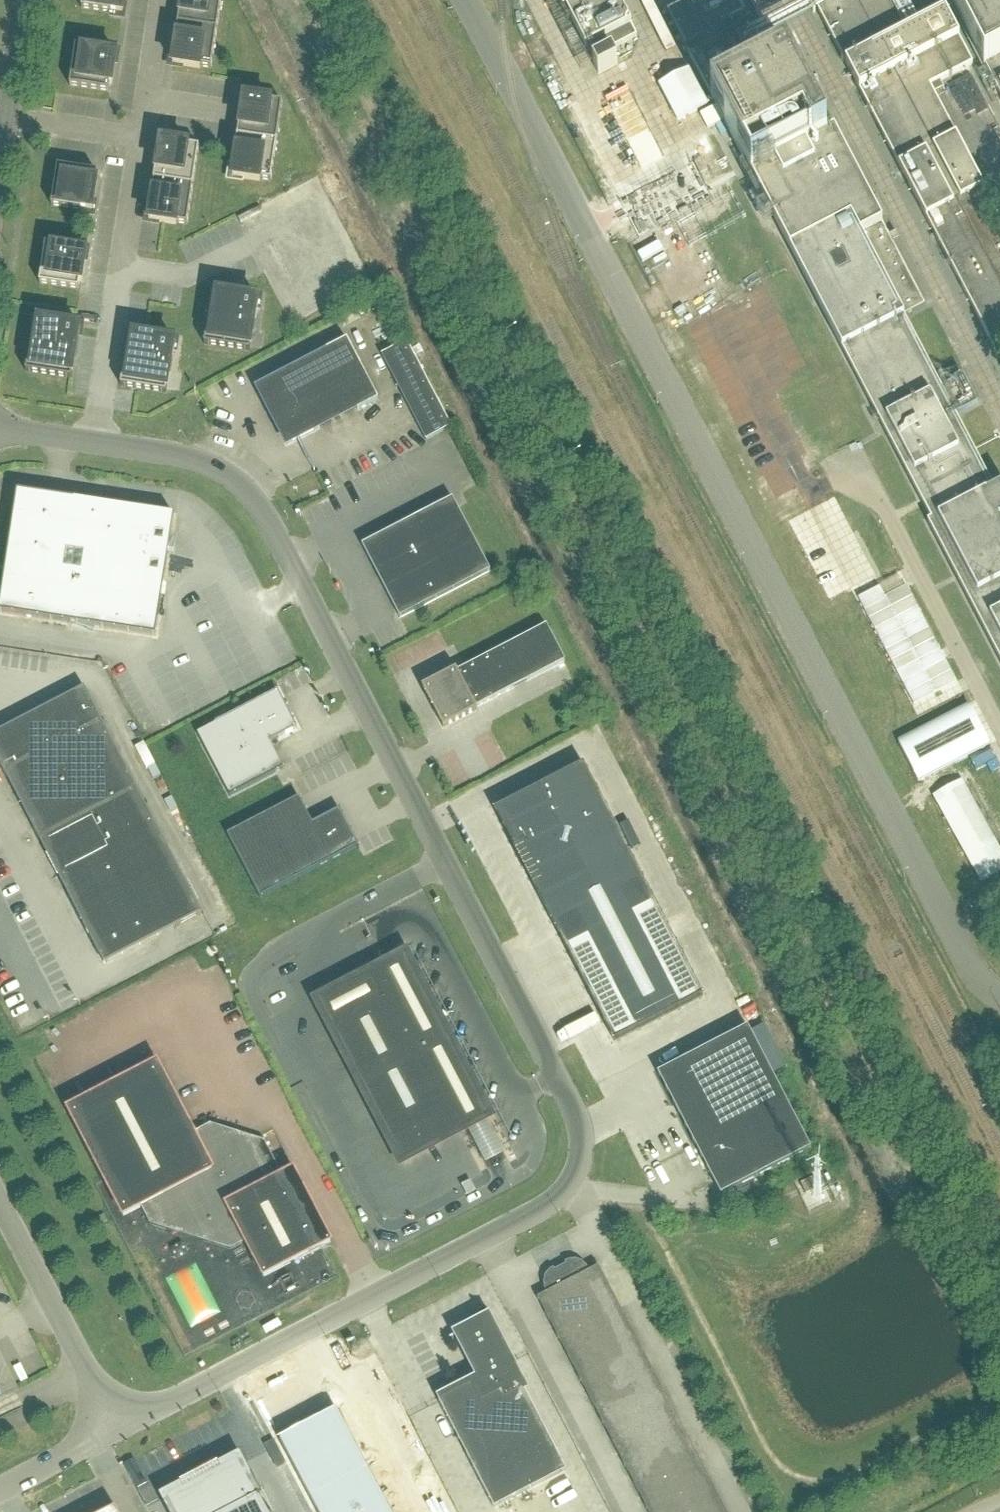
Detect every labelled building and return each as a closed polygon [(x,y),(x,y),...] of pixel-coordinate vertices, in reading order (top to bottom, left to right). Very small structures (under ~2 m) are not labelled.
[(125,0),(83,0),(82,10),(112,14),(112,13),(123,15),(125,0)] [(174,54),(175,55),(173,65),(200,70),(200,68),(212,70),(222,0),(182,0),(174,54)] [(588,52),(595,48),(602,61),(613,55),(638,42),(631,29),(616,0),(561,0),(588,52)] [(999,658),(999,487),(994,490),(956,419),(980,407),(965,378),(943,390),(905,316),(925,306),(831,122),(822,127),(787,59),(771,68),(736,0),(700,0),(672,14),(800,267),(843,349),(932,520),(929,521),(999,658)] [(931,85),(886,0),(815,0),(848,63),(842,67),(856,94),(862,91),(999,356),(999,218),(931,85)] [(931,85),(974,63),(941,0),(886,0),(931,85)] [(986,68),(999,94),(999,0),(951,0),(986,68)] [(112,85),(117,55),(106,53),(106,52),(76,48),(70,87),(110,93),(111,85),(112,85)] [(618,65),(613,55),(602,61),(594,64),(600,74),(618,65)] [(687,70),(656,86),(675,123),(706,107),(687,70)] [(114,110),(125,110),(125,93),(114,93),(114,110)] [(272,103),(272,102),(245,98),(243,109),(242,108),(233,167),(235,167),(233,178),(260,182),(260,181),(272,183),(283,105),(272,103)] [(189,147),(189,145),(162,141),(160,152),(159,152),(150,211),(151,211),(149,222),(176,226),(177,225),(188,226),(200,148),(189,147)] [(93,212),(97,181),(96,181),(97,173),(58,167),(52,207),(82,212),(82,210),(93,212)] [(82,283),(87,252),(76,251),(76,249),(46,245),(40,284),(79,290),(81,283),(82,283)] [(376,290),(334,309),(353,350),(361,346),(352,326),(386,311),(376,290)] [(255,331),(259,301),(248,299),(248,298),(213,293),(205,345),(250,352),(253,331),(255,331)] [(76,358),(80,337),(81,329),(70,327),(70,326),(34,320),(26,373),(72,380),(75,358),(76,358)] [(171,373),(176,343),(165,341),(165,340),(129,335),(121,387),(167,394),(170,373),(171,373)] [(379,401),(347,341),(327,351),(329,356),(292,375),(291,373),(258,390),(287,446),(320,429),(319,427),(356,408),(358,412),(379,401)] [(426,442),(452,429),(407,343),(382,356),(426,442)] [(175,517),(18,493),(11,538),(3,537),(0,556),(0,567),(6,568),(0,607),(0,614),(156,638),(175,517)] [(400,619),(491,572),(453,500),(362,547),(400,619)] [(880,588),(857,600),(912,706),(955,684),(905,587),(885,598),(880,588)] [(476,709),(566,663),(547,626),(458,673),(456,670),(425,686),(438,710),(435,712),(443,729),(478,711),(476,709)] [(202,914),(85,689),(0,733),(0,765),(104,965),(202,914)] [(198,735),(230,798),(284,770),(270,744),(293,732),(293,731),(297,729),(293,722),(293,721),(282,700),(278,693),(274,695),(274,694),(215,725),(216,726),(198,735)] [(969,706),(897,744),(918,784),(989,746),(969,706)] [(614,1042),(703,996),(583,765),(495,811),(614,1042)] [(927,787),(970,878),(999,864),(999,861),(958,773),(927,787)] [(335,813),(313,824),(299,798),(227,836),(260,899),(358,848),(359,851),(361,850),(344,818),(340,811),(336,813),(335,813)] [(402,1163),(490,1117),(406,956),(318,1002),(402,1163)] [(721,1196),(811,1150),(748,1028),(658,1074),(721,1196)] [(194,1134),(158,1064),(68,1110),(124,1217),(141,1208),(150,1225),(231,1251),(246,1243),(264,1278),(331,1243),(294,1172),(283,1177),(265,1142),(211,1125),(194,1134)] [(806,1195),(824,1187),(819,1176),(801,1185),(806,1195)] [(470,1183),(461,1187),(466,1196),(475,1192),(470,1183)] [(135,1246),(154,1282),(176,1270),(157,1235),(135,1246)] [(566,1265),(560,1268),(687,1511),(726,1511),(599,1267),(589,1272),(587,1268),(582,1263),(576,1261),(569,1262),(565,1264),(566,1265)] [(648,1511),(687,1511),(560,1268),(555,1271),(554,1269),(550,1271),(545,1276),(544,1283),(545,1290),(547,1294),(537,1299),(648,1511)] [(439,1402),(494,1509),(567,1472),(488,1319),(458,1335),(481,1380),(439,1402)] [(308,1425),(339,1483),(368,1468),(337,1409),(308,1425)] [(339,1483),(308,1425),(279,1440),(310,1498),(339,1483)] [(259,1495),(256,1497),(238,1461),(167,1498),(174,1511),(268,1511),(259,1495)] [(317,1511),(335,1511),(379,1489),(368,1468),(339,1483),(310,1498),(317,1511)] [(379,1489),(335,1511),(387,1511),(390,1510),(379,1489)]
